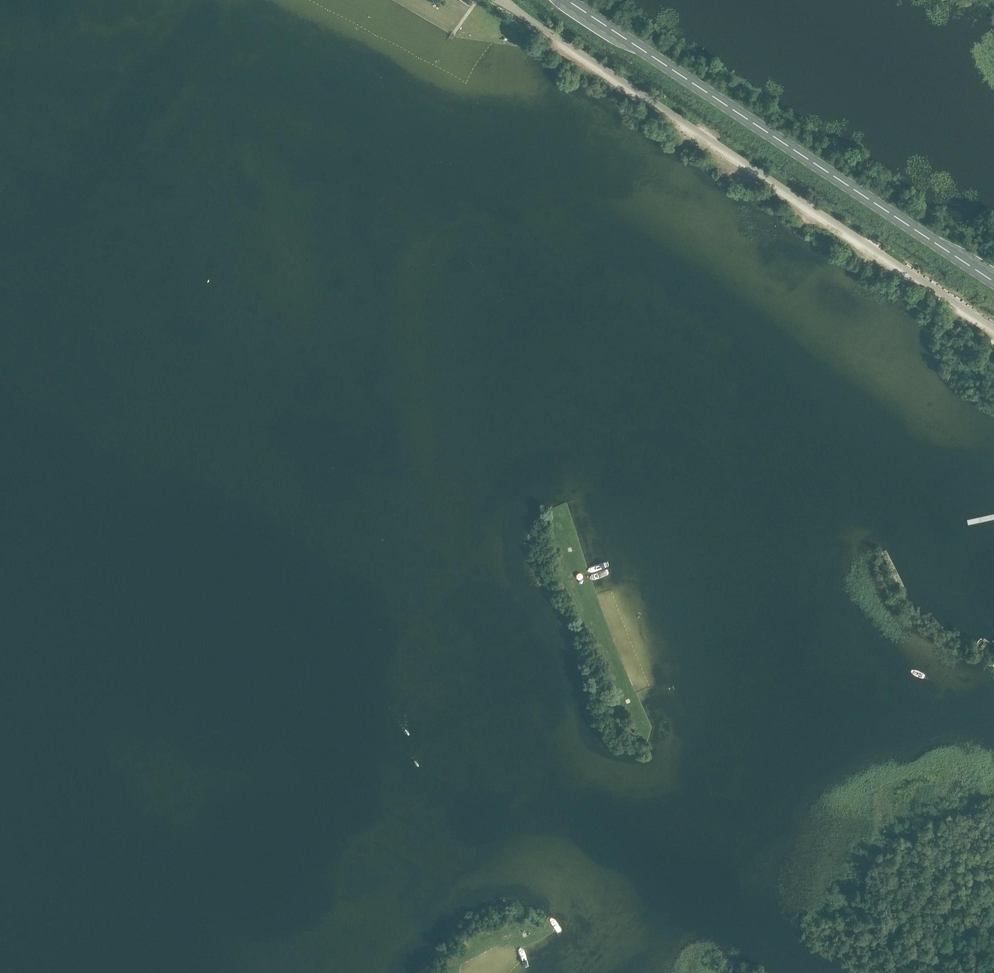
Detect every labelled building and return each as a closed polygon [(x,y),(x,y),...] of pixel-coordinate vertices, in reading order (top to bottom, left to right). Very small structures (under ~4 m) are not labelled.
[(984,654),(990,645),(985,641),(978,650),(984,654)]
